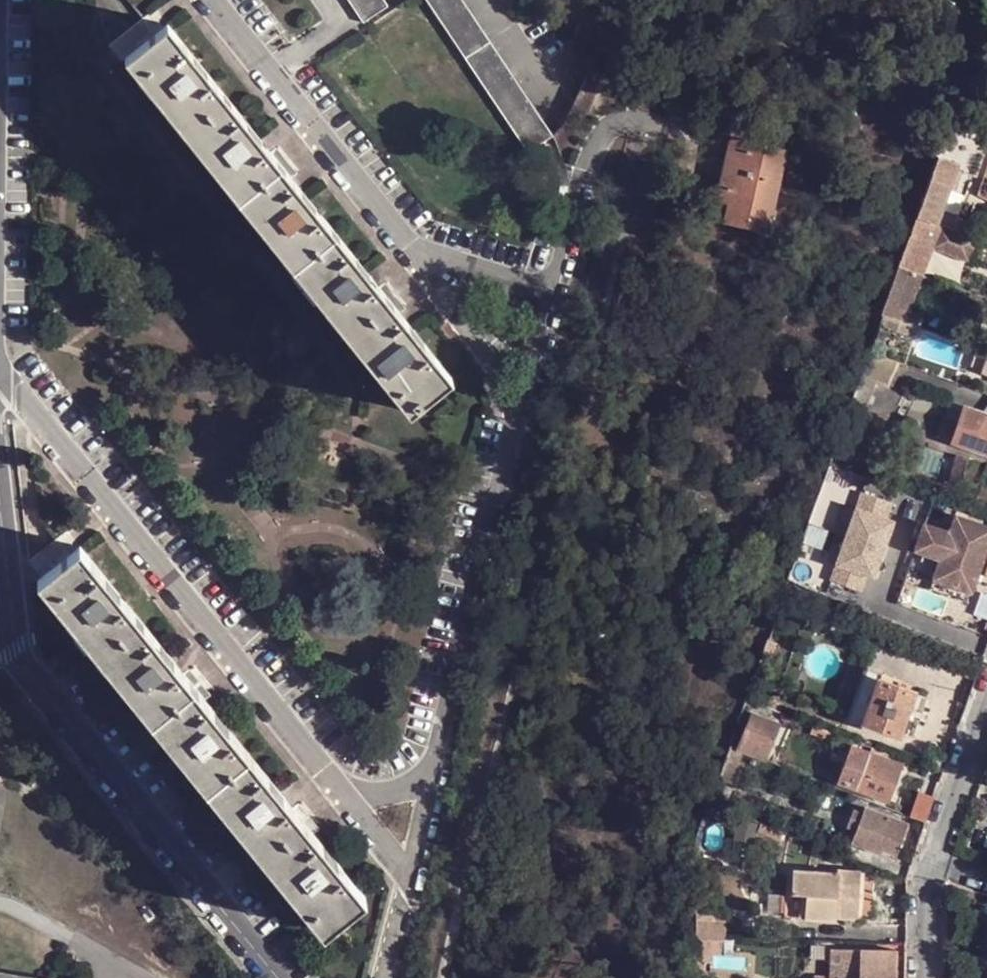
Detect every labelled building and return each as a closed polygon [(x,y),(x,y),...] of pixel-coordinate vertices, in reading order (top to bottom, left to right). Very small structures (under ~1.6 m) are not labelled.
[(385,1),(384,0),(348,0),(361,19),(385,1)] [(553,130),(463,0),(428,0),(528,147),(553,130)] [(144,43),(167,24),(154,6),(130,25),(144,43)] [(125,57),(294,266),(335,232),(291,175),(270,151),(167,24),(144,43),(125,57)] [(111,40),(125,57),(144,43),(130,25),(111,40)] [(730,136),(718,188),(731,191),(728,203),(724,222),(751,229),(756,209),(770,213),(785,149),(730,136)] [(918,217),(935,223),(956,164),(969,168),(973,155),(943,144),(918,217)] [(291,175),(297,170),(277,145),(270,151),(291,175)] [(718,188),(714,199),(728,203),(731,191),(718,188)] [(751,229),(766,233),(770,213),(756,209),(751,229)] [(901,266),(921,273),(933,237),(940,239),(940,238),(949,241),(953,230),(935,223),(918,217),(901,266)] [(958,218),(953,230),(965,235),(969,222),(958,218)] [(335,232),(294,266),(411,411),(453,376),(400,311),(380,287),(335,232)] [(884,314),(920,327),(924,316),(907,311),(917,283),(921,273),(901,266),(884,314)] [(917,283),(931,288),(935,278),(921,273),(917,283)] [(387,281),(380,287),(400,311),(406,306),(387,281)] [(870,353),(856,392),(870,397),(876,381),(892,386),(899,363),(870,353)] [(972,422),(976,410),(962,405),(949,441),(972,449),(981,425),(972,422)] [(976,410),(972,422),(981,425),(972,449),(986,454),(986,414),(976,410)] [(867,592),(898,500),(858,487),(827,579),(867,592)] [(914,550),(940,560),(934,579),(971,592),(986,546),(986,527),(955,516),(950,531),(924,522),(914,550)] [(153,721),(196,686),(81,545),(68,556),(38,580),(153,721)] [(971,592),(934,579),(930,589),(968,601),(971,592)] [(756,671),(765,674),(777,642),(768,638),(756,671)] [(956,673),(968,677),(972,665),(961,661),(956,673)] [(901,736),(917,691),(881,680),(884,673),(869,668),(850,717),(901,736)] [(196,686),(153,721),(209,788),(251,752),(196,686)] [(779,723),(754,712),(741,746),(744,748),(766,757),(779,723)] [(737,745),(746,720),(740,718),(732,742),(737,745)] [(834,740),(837,732),(815,723),(814,727),(814,731),(816,733),(834,740)] [(722,777),(734,780),(744,748),(741,746),(737,745),(732,742),(722,777)] [(847,784),(889,802),(902,766),(859,749),(847,784)] [(251,752),(209,788),(264,854),(306,820),(251,752)] [(896,856),(909,826),(866,808),(852,841),(876,852),(877,848),(882,850),(896,856)] [(306,820),(264,854),(326,930),(368,897),(306,820)] [(862,871),(838,869),(838,873),(792,870),(790,891),(800,892),(799,916),(834,919),(835,915),(857,917),(862,871)] [(697,918),(695,937),(725,938),(729,937),(729,919),(697,918)] [(725,938),(695,937),(695,956),(725,956),(725,938)] [(847,949),(847,966),(862,966),(862,977),(896,977),(896,951),(847,949)] [(0,967),(0,977),(62,977),(0,967)]
